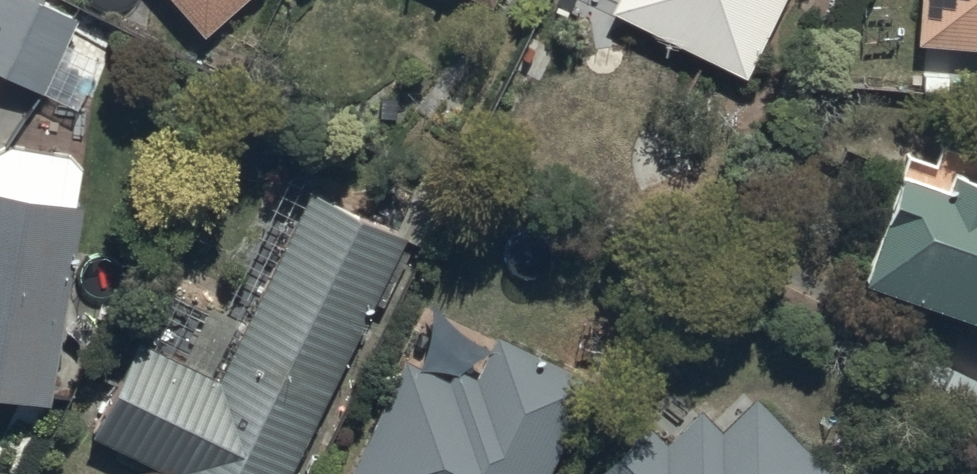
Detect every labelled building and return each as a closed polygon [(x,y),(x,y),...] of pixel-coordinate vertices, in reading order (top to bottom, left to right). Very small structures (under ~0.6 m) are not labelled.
[(12,0),(0,0),(0,81),(77,119),(101,69),(65,52),(76,29),(12,0)] [(204,47),(256,0),(162,0),(204,47)] [(609,20),(744,87),(788,0),(619,0),(609,20)] [(919,55),(976,58),(976,0),(921,0),(919,55)] [(81,215),(73,213),(80,168),(0,155),(0,411),(55,418),(81,215)] [(863,301),(976,340),(976,168),(940,156),(934,175),(911,167),(863,301)] [(405,247),(279,184),(216,315),(165,290),(89,448),(142,473),(296,473),(405,247)] [(495,344),(472,389),(453,380),(449,389),(406,370),(358,473),(552,473),(592,387),(495,344)] [(754,406),(718,442),(698,420),(664,452),(651,437),(611,473),(819,473),(754,406)]
